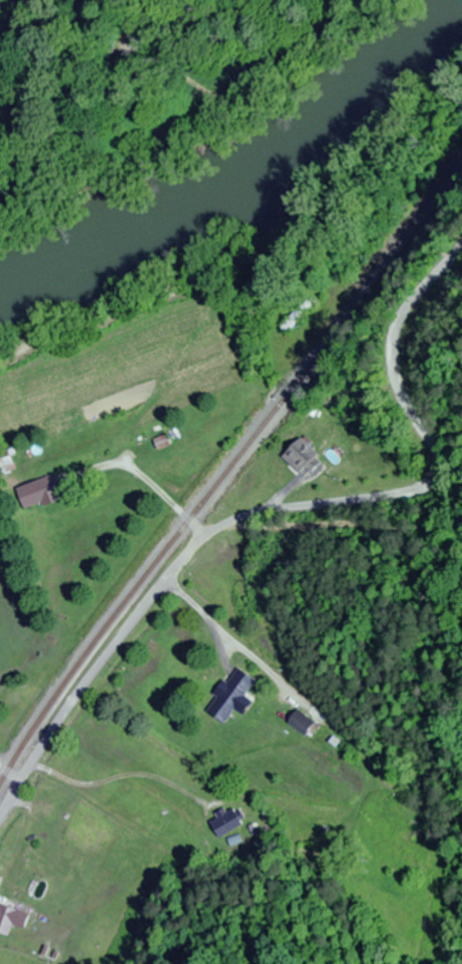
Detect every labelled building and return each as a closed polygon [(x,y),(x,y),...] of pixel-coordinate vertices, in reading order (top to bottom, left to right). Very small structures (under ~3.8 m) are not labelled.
[(282,329),(290,335),(313,305),(305,299),(282,329)] [(280,455),(302,478),(320,459),(298,437),(280,455)] [(17,469),(9,453),(0,458),(0,476),(1,478),(17,469)] [(24,511),(61,499),(54,475),(16,488),(24,511)] [(254,681),(233,667),(213,696),(215,697),(205,712),(222,725),(232,710),(241,716),(251,702),(243,697),(254,681)] [(284,723),(302,735),(311,722),(293,710),(284,723)] [(207,821),(218,840),(242,825),(231,807),(207,821)] [(0,905),(0,935),(5,937),(15,911),(0,905)]
